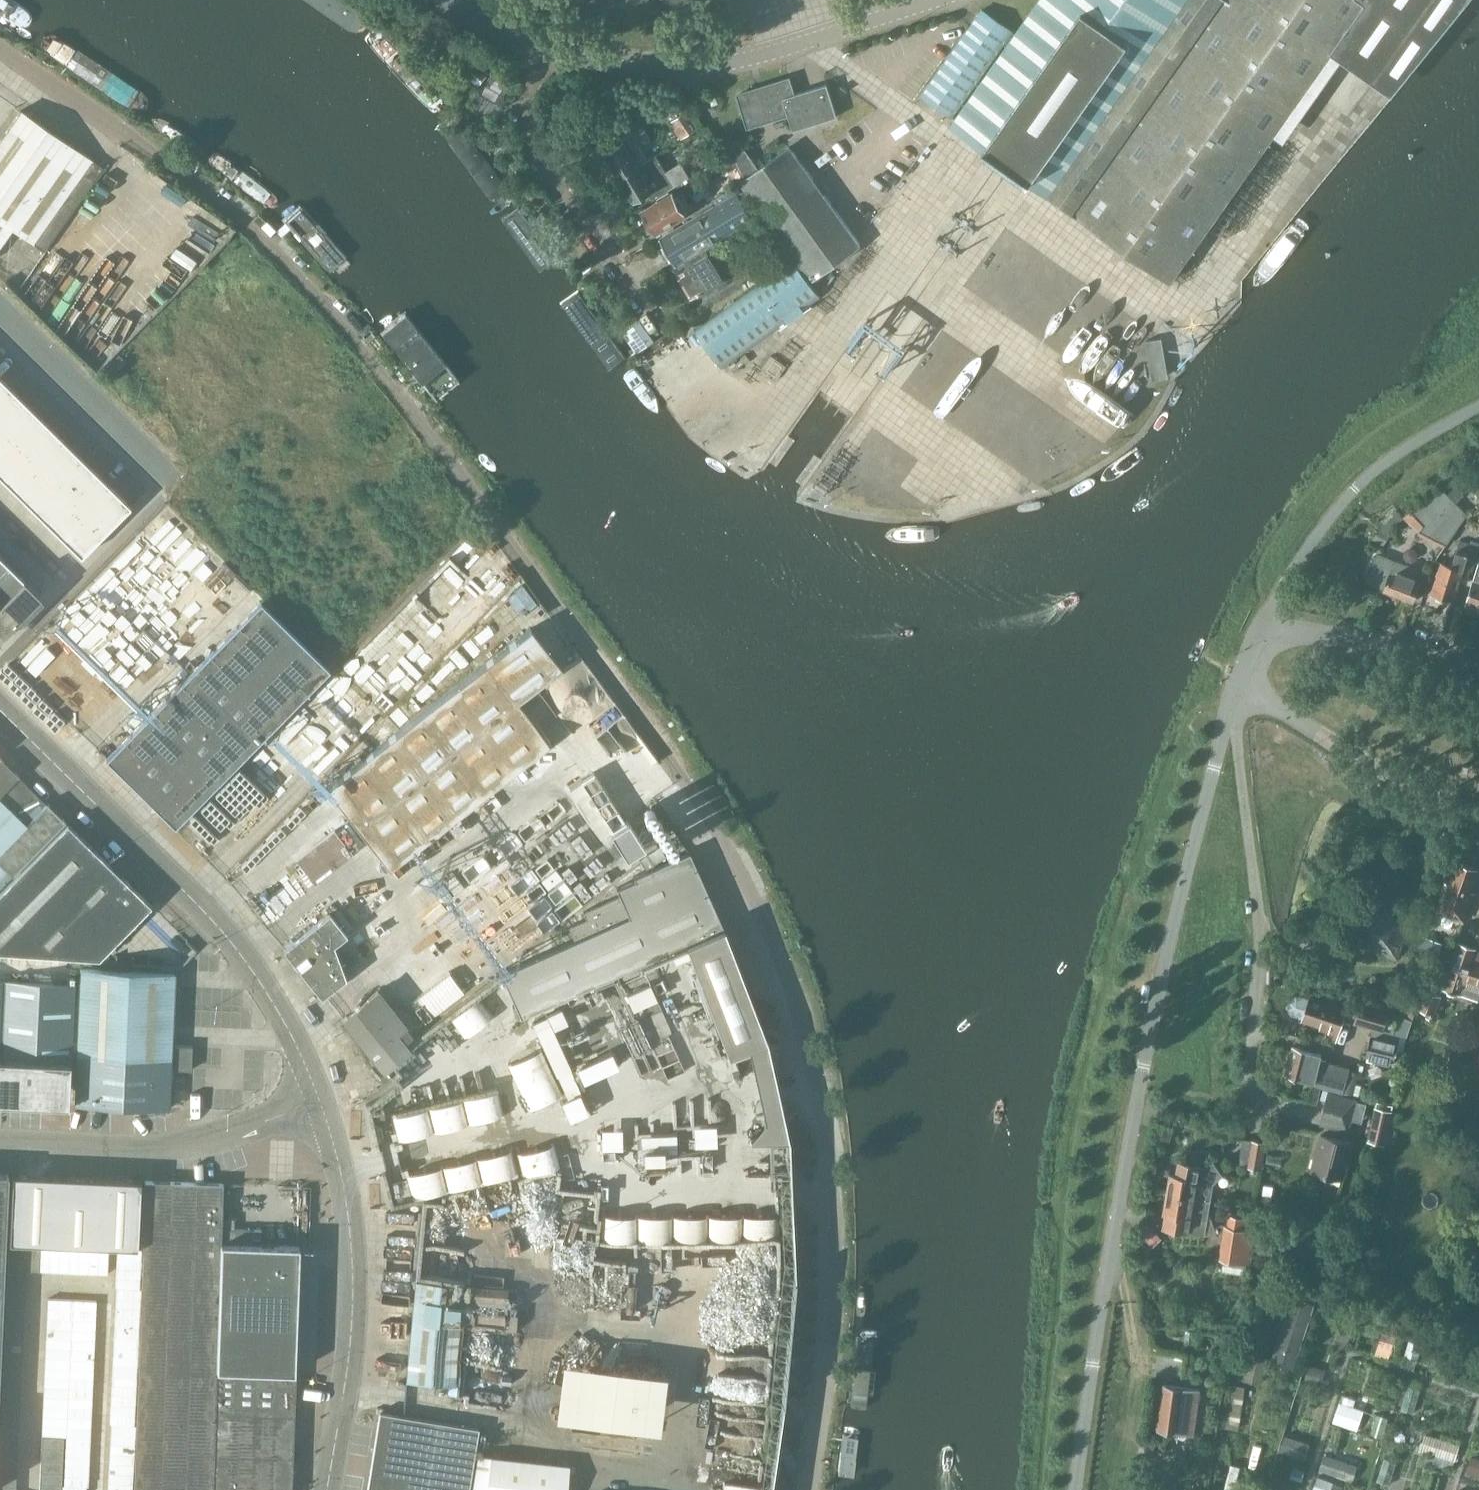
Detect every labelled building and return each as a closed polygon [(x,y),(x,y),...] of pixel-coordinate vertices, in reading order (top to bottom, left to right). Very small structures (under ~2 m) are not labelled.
[(8,0),(0,0),(0,19),(20,33),(32,17),(8,0)] [(643,13),(651,0),(622,0),(643,13)] [(1170,281),(1331,53),(1391,96),(1468,0),(1039,0),(1016,34),(981,10),(920,95),(955,120),(950,126),(1170,281)] [(148,97),(40,22),(28,38),(136,114),(148,97)] [(737,94),(748,127),(788,113),(794,130),(837,116),(827,85),(795,94),(790,79),(737,94)] [(603,158),(607,166),(613,163),(634,202),(648,193),(652,199),(675,185),(657,155),(648,159),(641,146),(651,140),(640,121),(615,130),(622,142),(606,152),(608,155),(603,158)] [(725,148),(745,177),(739,182),(811,281),(861,244),(789,145),(758,167),(738,138),(725,148)] [(283,199),(213,146),(202,160),(272,213),(283,199)] [(698,261),(676,273),(692,298),(723,280),(708,255),(706,257),(702,250),(730,233),(752,271),(774,257),(753,221),(754,219),(738,191),(659,238),(676,266),(694,255),(698,261)] [(643,211),(656,233),(687,214),(673,193),(643,211)] [(302,204),(280,225),(339,285),(361,264),(302,204)] [(559,264),(516,206),(503,216),(547,274),(559,264)] [(694,330),(722,369),(822,300),(794,261),(694,330)] [(628,357),(570,281),(558,290),(615,367),(628,357)] [(119,354),(104,369),(112,377),(126,362),(119,354)] [(0,377),(0,477),(81,557),(131,506),(0,377)] [(1463,474),(1475,492),(1478,499),(1478,464),(1463,474)] [(1449,497),(1442,490),(1444,488),(1442,487),(1412,511),(1411,510),(1411,511),(1424,524),(1421,531),(1445,543),(1446,544),(1467,514),(1455,503),(1456,502),(1463,494),(1456,487),(1450,494),(1451,495),(1449,497)] [(1380,528),(1387,532),(1403,518),(1404,517),(1398,511),(1380,528)] [(1387,532),(1380,528),(1373,539),(1380,543),(1387,532)] [(1472,541),(1471,541),(1469,546),(1467,555),(1466,559),(1475,561),(1476,555),(1478,556),(1478,544),(1472,541)] [(1454,599),(1466,559),(1467,555),(1457,552),(1452,567),(1441,563),(1432,592),(1435,593),(1437,596),(1444,599),(1447,597),(1454,599)] [(1414,602),(1425,573),(1377,554),(1367,583),(1384,590),(1414,602)] [(41,596),(0,555),(0,637),(41,596)] [(1478,561),(1478,562),(1472,582),(1466,603),(1478,607),(1478,561)] [(261,602),(106,759),(175,827),(329,669),(328,669),(261,602)] [(562,668),(531,628),(326,789),(383,861),(380,864),(379,864),(379,865),(378,865),(378,866),(378,867),(378,868),(378,869),(379,869),(379,870),(380,870),(380,871),(381,871),(382,871),(383,871),(384,871),(385,871),(385,870),(388,868),(389,869),(549,743),(518,703),(562,668)] [(1316,684),(1326,687),(1329,677),(1319,674),(1316,684)] [(618,844),(626,857),(627,858),(644,846),(636,833),(628,821),(625,822),(593,772),(581,780),(581,781),(569,788),(577,801),(589,820),(590,820),(601,837),(610,832),(618,844)] [(18,777),(0,794),(0,890),(14,876),(65,821),(18,775),(18,777)] [(0,893),(0,954),(99,959),(151,905),(68,823),(0,893)] [(502,973),(521,1017),(723,926),(689,852),(633,877),(635,880),(616,888),(620,896),(585,911),(589,919),(570,927),(576,940),(502,973)] [(1464,921),(1470,904),(1466,903),(1470,891),(1478,868),(1457,860),(1449,883),(1445,882),(1435,911),(1444,914),(1445,912),(1463,918),(1462,920),(1464,921)] [(1341,939),(1396,959),(1413,914),(1359,893),(1341,939)] [(286,949),(322,995),(344,977),(323,951),(345,933),(329,914),(286,949)] [(686,945),(728,1056),(766,1040),(723,928),(686,945)] [(1427,937),(1423,935),(1418,947),(1422,949),(1436,955),(1440,945),(1441,943),(1427,937)] [(1471,963),(1475,950),(1476,948),(1460,943),(1459,943),(1453,961),(1451,967),(1442,964),(1440,968),(1436,980),(1431,978),(1419,1009),(1429,1012),(1427,1017),(1436,1020),(1438,1013),(1435,1011),(1441,996),(1440,996),(1443,989),(1444,989),(1447,982),(1478,992),(1478,966),(1471,963)] [(1475,950),(1471,963),(1478,966),(1478,952),(1475,950)] [(81,968),(75,1104),(169,1108),(175,972),(81,968)] [(11,1102),(11,1103),(12,1103),(12,1102),(42,1104),(68,1105),(68,1104),(69,1084),(70,1062),(71,1062),(75,983),(0,980),(0,1102),(11,1102)] [(376,991),(342,1018),(383,1069),(409,1048),(403,1040),(411,1034),(376,991)] [(1417,1009),(1422,996),(1409,991),(1399,1015),(1400,1015),(1413,1020),(1417,1009)] [(1290,998),(1288,1006),(1291,1014),(1303,1018),(1302,1020),(1328,1029),(1325,1038),(1337,1042),(1348,1009),(1310,996),(1309,999),(1298,995),(1290,998)] [(1400,1034),(1408,1036),(1413,1020),(1400,1015),(1399,1015),(1395,1012),(1390,1010),(1361,1001),(1355,1021),(1373,1026),(1384,1030),(1400,1034)] [(1398,1042),(1400,1034),(1384,1030),(1373,1026),(1366,1055),(1366,1056),(1393,1063),(1396,1052),(1398,1053),(1398,1050),(1397,1050),(1399,1043),(1398,1042)] [(176,1045),(175,1069),(191,1070),(193,1046),(176,1045)] [(1314,1084),(1322,1086),(1344,1092),(1353,1094),(1356,1084),(1359,1071),(1350,1069),(1350,1068),(1320,1060),(1322,1054),(1293,1047),(1286,1074),(1295,1076),(1295,1078),(1297,1079),(1297,1076),(1313,1081),(1315,1081),(1314,1084)] [(1321,1124),(1348,1131),(1357,1099),(1329,1092),(1321,1124)] [(1393,1106),(1390,1105),(1389,1105),(1377,1102),(1368,1141),(1384,1144),(1393,1106)] [(1171,1129),(1160,1128),(1159,1138),(1170,1139),(1171,1129)] [(1322,1135),(1312,1171),(1343,1179),(1352,1143),(1322,1135)] [(1248,1166),(1261,1168),(1265,1144),(1252,1141),(1248,1166)] [(1205,1234),(1210,1200),(1211,1199),(1212,1189),(1214,1181),(1215,1180),(1223,1175),(1213,1162),(1204,1169),(1199,1168),(1200,1165),(1178,1161),(1176,1175),(1170,1174),(1167,1193),(1164,1213),(1166,1213),(1164,1227),(1205,1234)] [(3,1304),(3,1297),(5,1256),(7,1195),(8,1174),(0,1174),(0,1361),(3,1304)] [(12,1174),(9,1242),(137,1248),(141,1180),(12,1174)] [(222,1243),(222,1229),(223,1184),(145,1181),(145,1182),(135,1489),(213,1489),(214,1454),(215,1412),(217,1371),(217,1370),(218,1328),(220,1285),(222,1243)] [(1227,1238),(1224,1259),(1248,1263),(1253,1231),(1251,1231),(1244,1230),(1246,1218),(1243,1217),(1232,1215),(1231,1215),(1229,1227),(1227,1238)] [(1284,1236),(1292,1265),(1315,1259),(1307,1229),(1305,1230),(1303,1224),(1294,1226),(1296,1232),(1284,1236)] [(262,1231),(222,1229),(222,1243),(262,1244),(262,1231)] [(262,1244),(222,1243),(220,1285),(298,1288),(299,1246),(262,1244)] [(6,1245),(4,1281),(25,1282),(26,1270),(27,1246),(6,1245)] [(27,1246),(26,1270),(39,1270),(40,1247),(27,1246)] [(4,1281),(4,1293),(25,1294),(25,1282),(4,1281)] [(416,1281),(407,1381),(454,1385),(464,1285),(416,1281)] [(298,1288),(220,1285),(218,1328),(296,1330),(298,1288)] [(4,1293),(3,1305),(24,1306),(25,1294),(4,1293)] [(1290,1305),(1271,1362),(1293,1369),(1311,1312),(1314,1304),(1292,1297),(1290,1305)] [(3,1305),(3,1317),(24,1318),(24,1306),(3,1305)] [(3,1317),(2,1329),(23,1330),(24,1318),(3,1317)] [(296,1330),(218,1328),(217,1370),(295,1372),(296,1330)] [(23,1330),(2,1329),(2,1341),(23,1342),(23,1330)] [(870,1339),(852,1338),(845,1405),(862,1407),(870,1339)] [(2,1341),(1,1353),(22,1354),(23,1342),(2,1341)] [(1,1353),(0,1365),(22,1366),(22,1354),(1,1353)] [(1266,1357),(1251,1354),(1245,1380),(1260,1383),(1266,1357)] [(0,1376),(0,1377),(21,1378),(22,1366),(0,1365),(0,1376)] [(294,1415),(295,1372),(217,1371),(215,1412),(294,1415)] [(21,1390),(21,1378),(0,1377),(0,1389),(21,1390)] [(1164,1385),(1158,1429),(1194,1434),(1200,1390),(1164,1385)] [(20,1402),(21,1390),(0,1389),(0,1401),(20,1402)] [(19,1414),(20,1402),(0,1401),(0,1413),(19,1414)] [(292,1456),(294,1415),(215,1412),(214,1454),(292,1456)] [(479,1428),(380,1412),(367,1489),(469,1489),(479,1428)] [(19,1426),(19,1414),(0,1413),(0,1425),(19,1426)] [(18,1438),(19,1426),(0,1425),(0,1437),(18,1438)] [(64,1436),(42,1435),(41,1447),(63,1448),(64,1436)] [(18,1450),(18,1438),(0,1437),(0,1449),(18,1450)] [(41,1447),(41,1459),(63,1460),(63,1448),(41,1447)] [(17,1462),(18,1450),(0,1449),(0,1461),(17,1462)] [(292,1456),(214,1454),(213,1489),(291,1489),(292,1456)] [(41,1459),(40,1471),(62,1472),(63,1460),(41,1459)] [(17,1474),(17,1462),(0,1461),(0,1473),(17,1474)] [(40,1471),(40,1483),(62,1484),(62,1472),(40,1471)] [(16,1486),(17,1474),(0,1473),(0,1485),(16,1486)]
